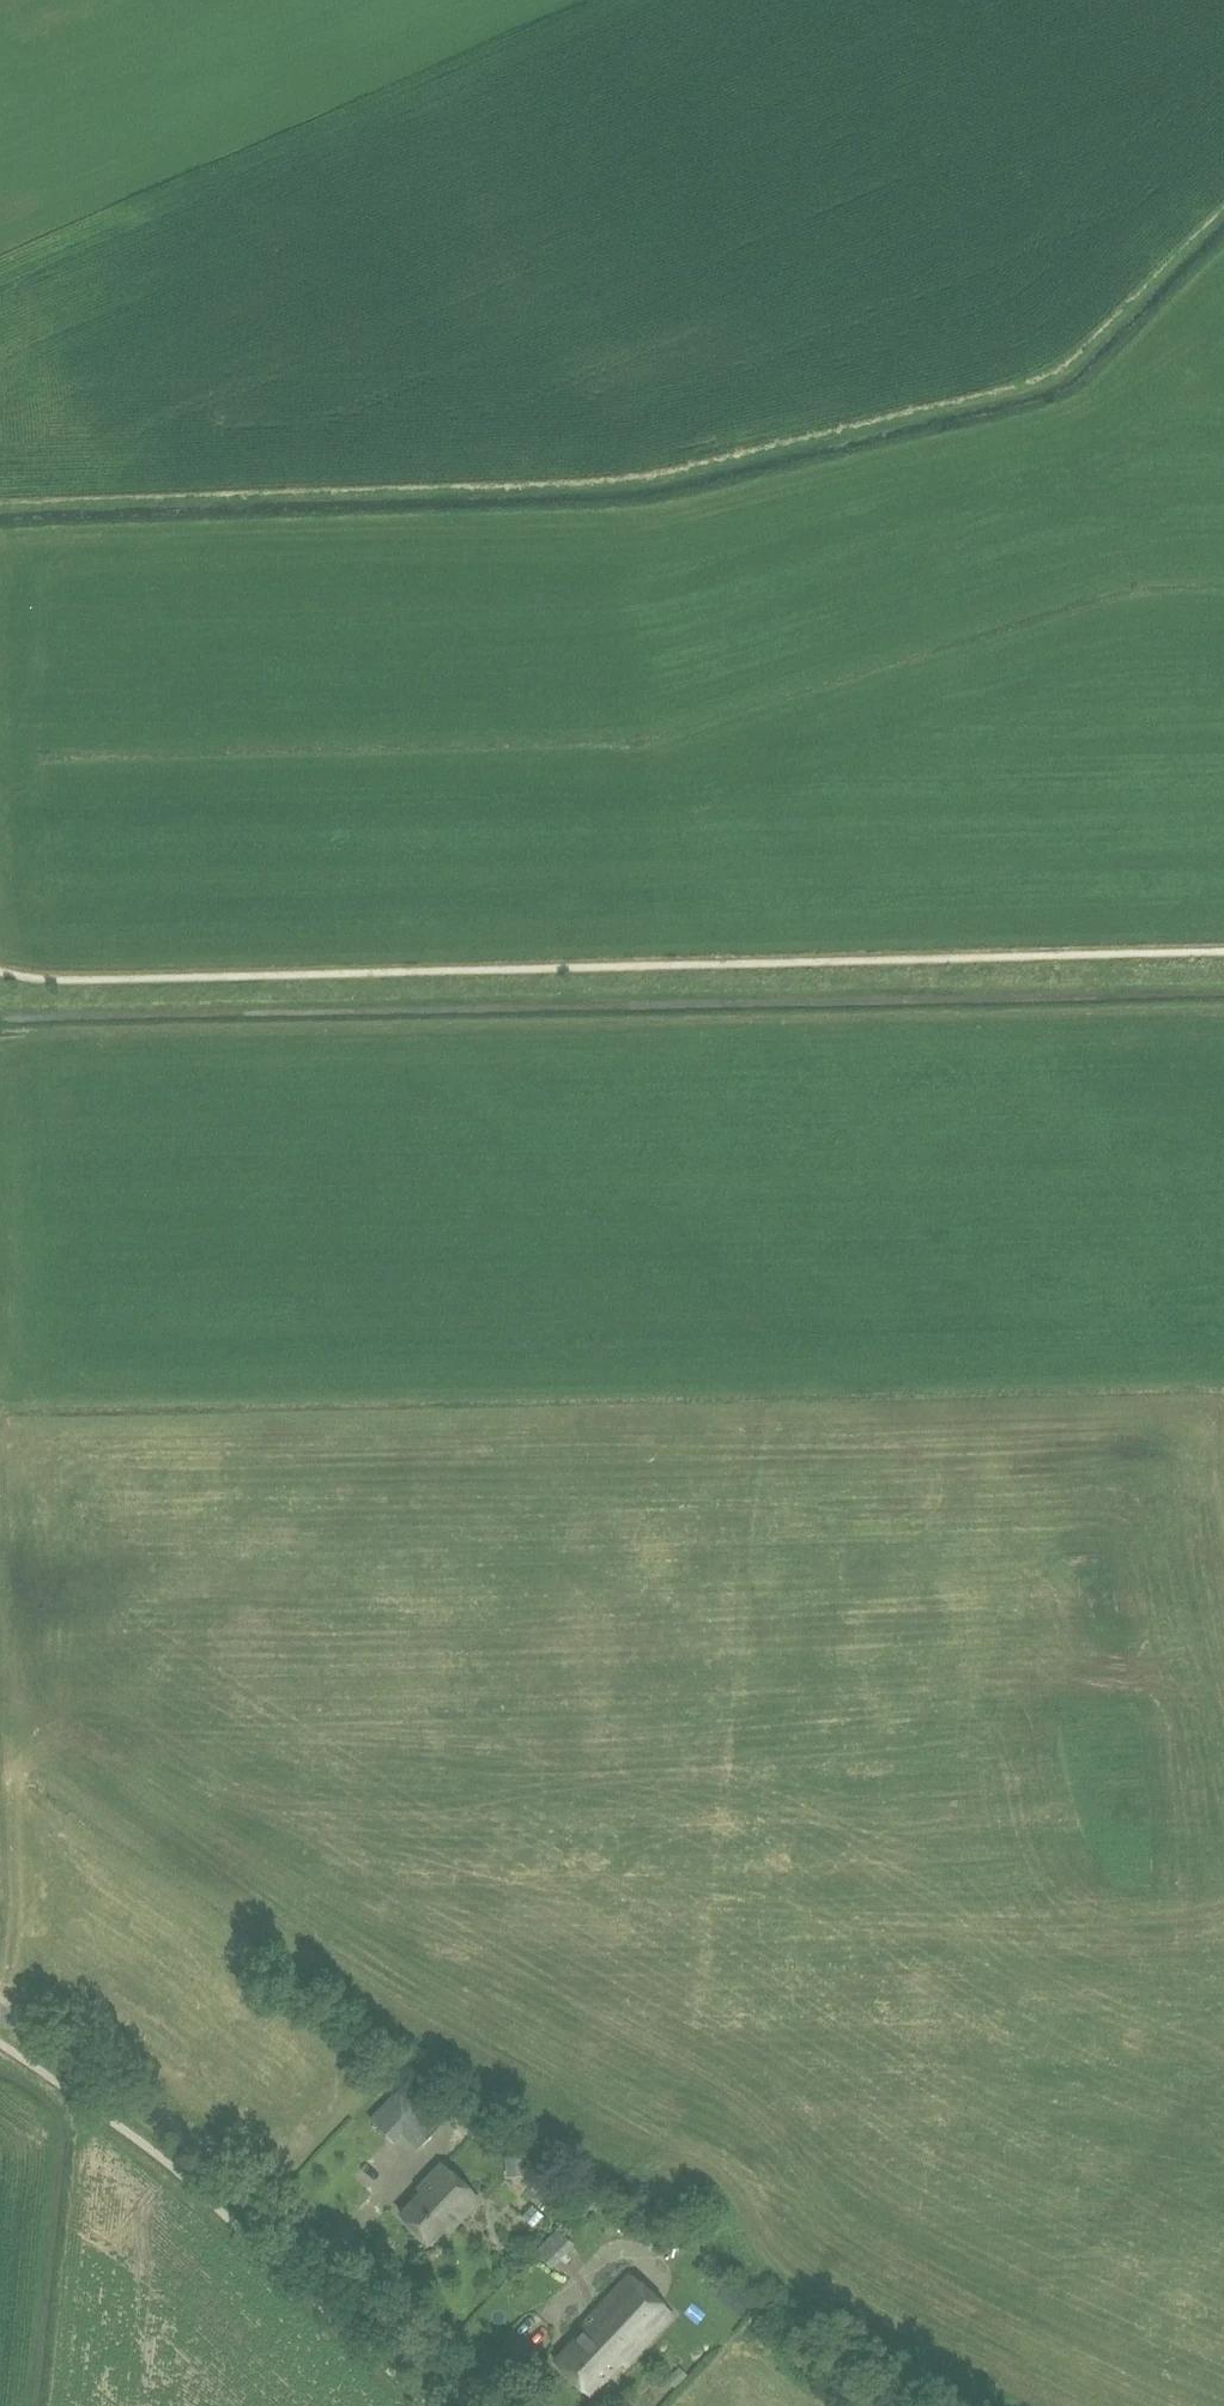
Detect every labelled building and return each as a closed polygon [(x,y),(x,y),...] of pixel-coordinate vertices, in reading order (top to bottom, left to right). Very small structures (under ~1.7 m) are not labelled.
[(440,2126),(401,2089),(371,2120),(390,2139),(402,2127),(421,2145),(440,2126)] [(445,2226),(450,2231),(479,2200),(442,2164),(418,2189),(423,2194),(402,2216),(430,2242),(445,2226)] [(555,2362),(588,2393),(619,2360),(623,2365),(671,2315),(629,2274),(581,2324),(586,2329),(555,2362)]
